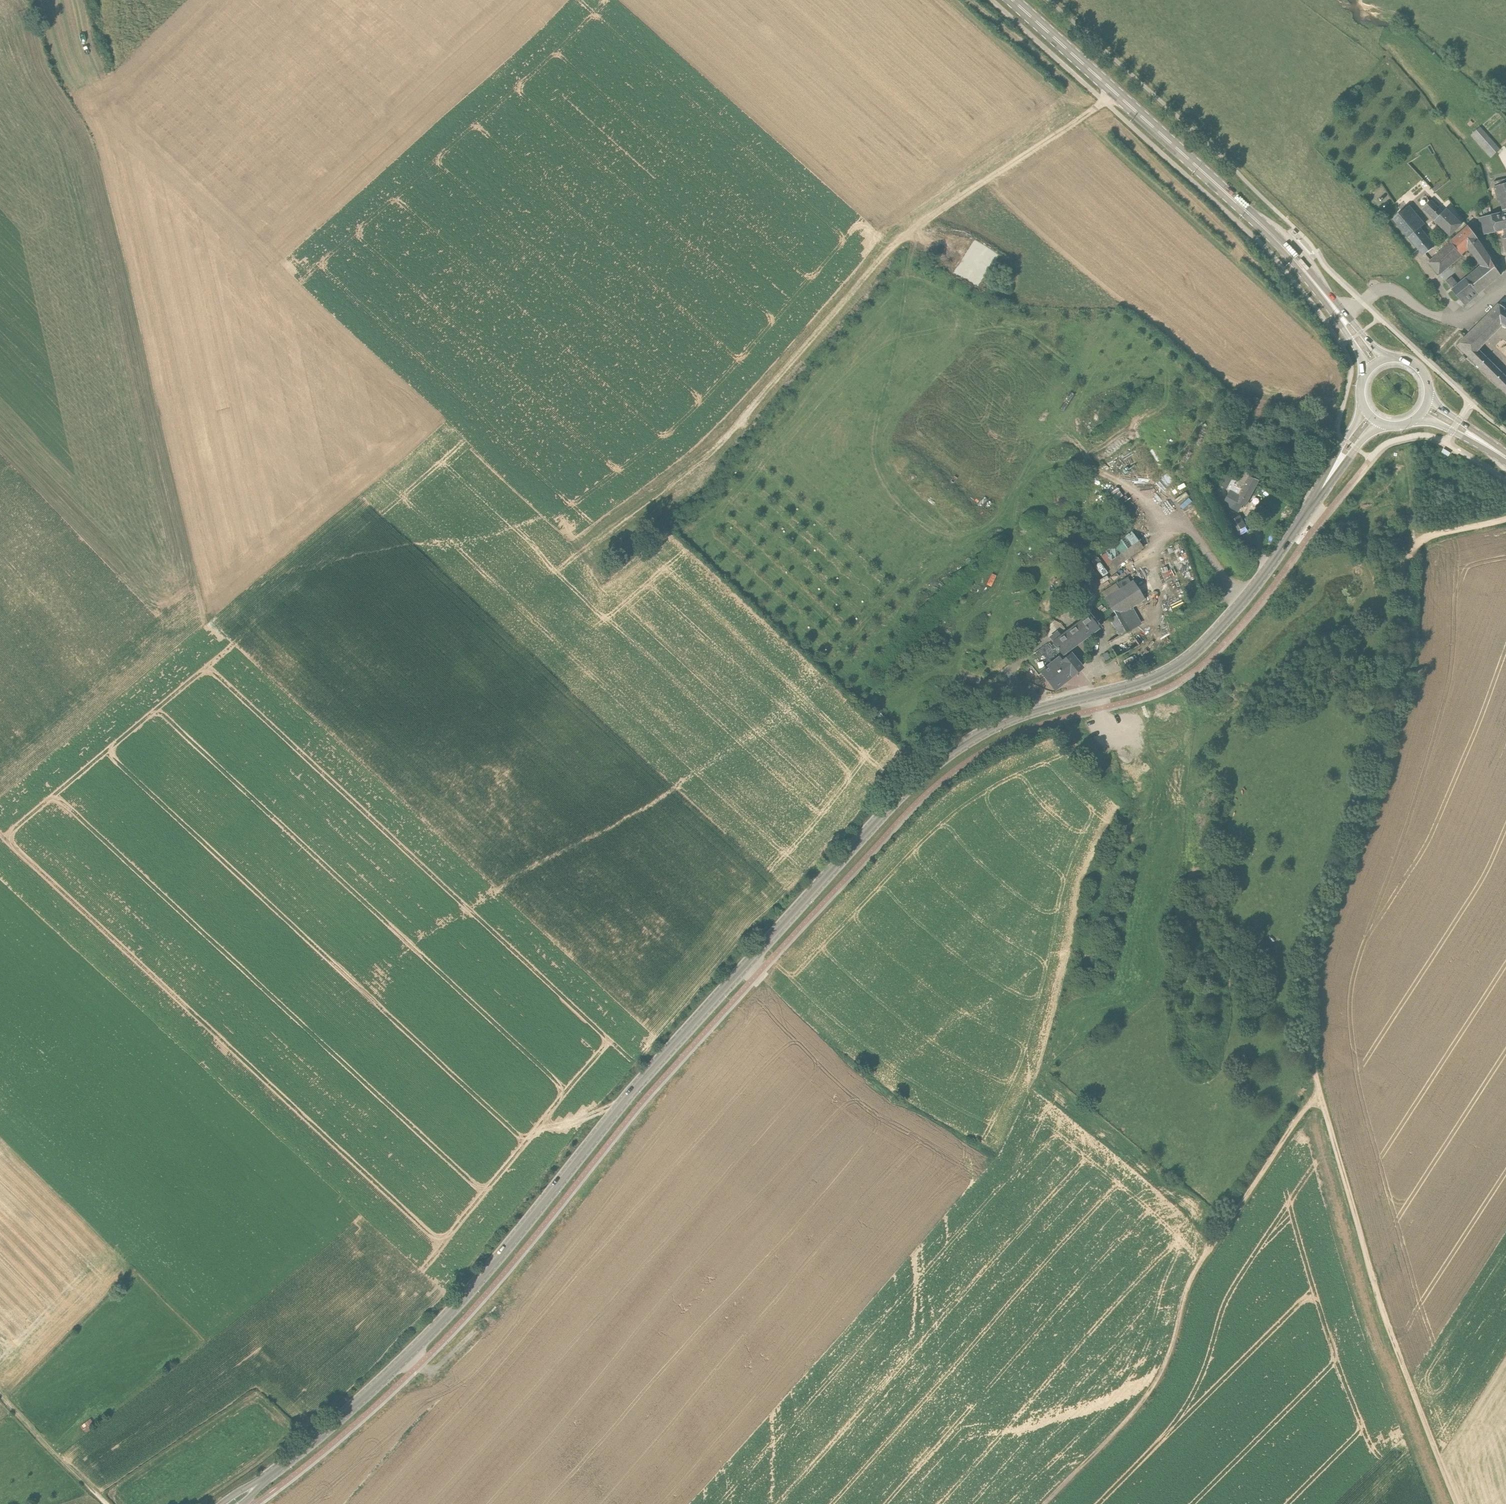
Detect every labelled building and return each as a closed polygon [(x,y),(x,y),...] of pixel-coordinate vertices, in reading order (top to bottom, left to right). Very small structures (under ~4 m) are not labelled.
[(1491,158),(1501,149),(1481,126),(1471,135),(1491,158)] [(1501,180),(1493,182),(1494,188),(1492,189),(1494,197),(1505,195),(1505,179),(1501,180)] [(1505,212),(1505,195),(1494,197),(1494,198),(1497,197),(1498,201),(1500,201),(1503,212),(1496,213),(1496,214),(1503,213),(1505,212)] [(1450,236),(1463,224),(1446,208),(1443,212),(1431,200),(1422,209),(1450,236)] [(1426,223),(1410,205),(1394,219),(1413,242),(1420,250),(1422,252),(1424,255),(1436,245),(1421,227),(1426,223)] [(1505,228),(1505,212),(1503,213),(1496,214),(1500,230),(1503,229),(1505,228)] [(1496,214),(1496,213),(1491,215),(1480,217),(1483,234),(1500,230),(1496,214)] [(1468,249),(1480,265),(1481,265),(1482,266),(1487,272),(1483,275),(1489,282),(1499,273),(1469,228),(1430,262),(1440,274),(1463,254),(1468,249)] [(1466,278),(1478,292),(1489,282),(1483,275),(1487,272),(1482,266),(1481,265),(1480,265),(1466,278)] [(1452,276),(1447,280),(1446,281),(1465,304),(1478,292),(1466,278),(1458,284),(1452,276)] [(1499,304),(1486,317),(1485,317),(1484,318),(1485,318),(1478,325),(1491,338),(1503,326),(1505,328),(1505,309),(1499,304)] [(1466,337),(1457,345),(1505,393),(1505,375),(1480,349),(1491,338),(1478,325),(1466,337)] [(1316,419),(1325,424),(1331,415),(1322,409),(1316,419)] [(1202,464),(1203,465),(1213,471),(1219,459),(1208,453),(1202,464)] [(1252,471),(1243,466),(1237,479),(1221,471),(1215,483),(1234,492),(1233,492),(1240,495),(1247,481),(1256,485),(1261,475),(1252,471)] [(1245,506),(1256,485),(1247,481),(1240,495),(1233,492),(1230,499),(1233,500),(1232,503),(1234,504),(1232,508),(1241,513),(1242,511),(1245,506)] [(1233,534),(1237,531),(1246,526),(1239,515),(1231,521),(1230,521),(1229,519),(1226,520),(1233,534)] [(1133,528),(1105,549),(1118,566),(1146,544),(1133,528)] [(995,585),(998,572),(993,571),(990,583),(995,585)] [(1117,583),(1120,588),(1131,581),(1128,577),(1117,583)] [(1109,619),(1118,636),(1131,629),(1138,623),(1133,614),(1125,618),(1123,613),(1145,599),(1134,579),(1131,581),(1120,588),(1106,598),(1113,610),(1109,619)] [(1053,643),(1062,654),(1067,650),(1098,627),(1087,615),(1062,635),(1057,629),(1048,636),(1053,642),(1053,643)] [(999,629),(991,637),(996,641),(1003,633),(999,629)] [(1054,687),(1081,667),(1067,650),(1062,654),(1053,643),(1050,645),(1048,643),(1027,660),(1039,675),(1042,672),(1054,687)]
